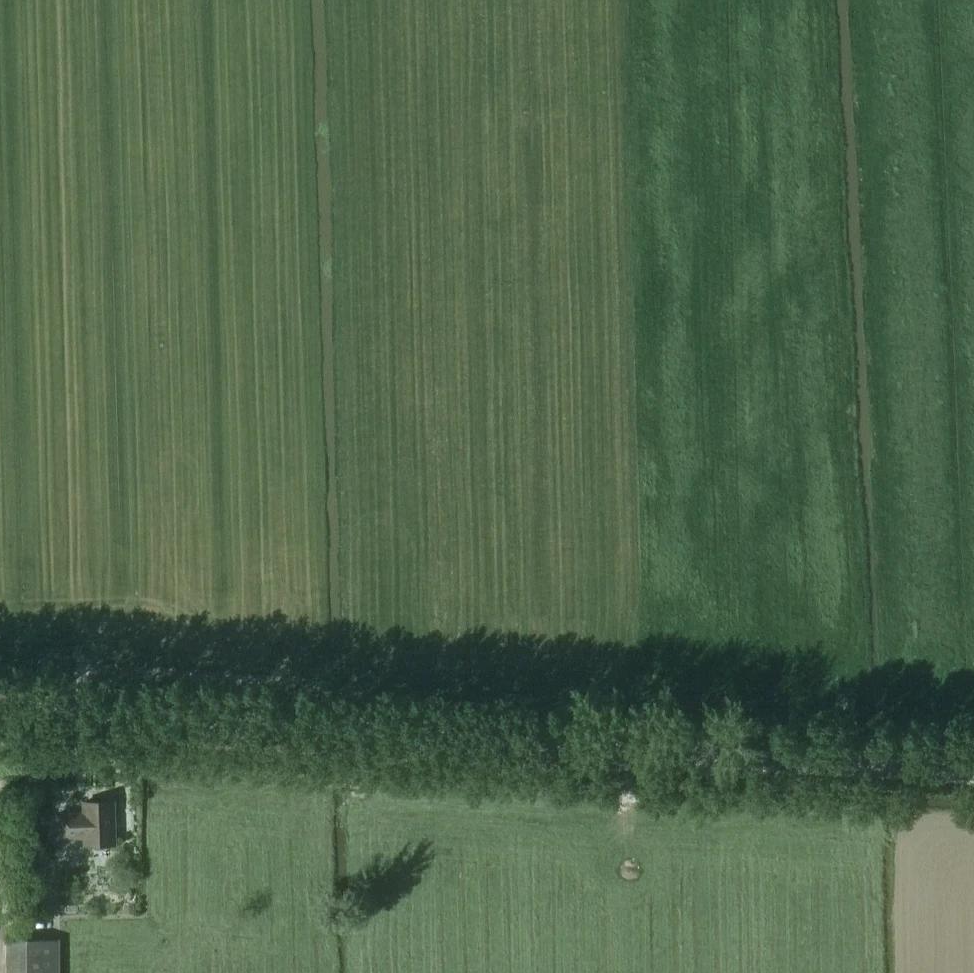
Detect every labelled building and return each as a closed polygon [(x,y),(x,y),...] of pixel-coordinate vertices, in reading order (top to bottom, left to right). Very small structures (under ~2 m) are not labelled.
[(58,814),(59,838),(85,837),(86,845),(92,845),(95,850),(106,850),(108,844),(116,844),(114,801),(84,802),(85,813),(58,814)] [(7,952),(61,953),(61,939),(7,938),(7,952)]
